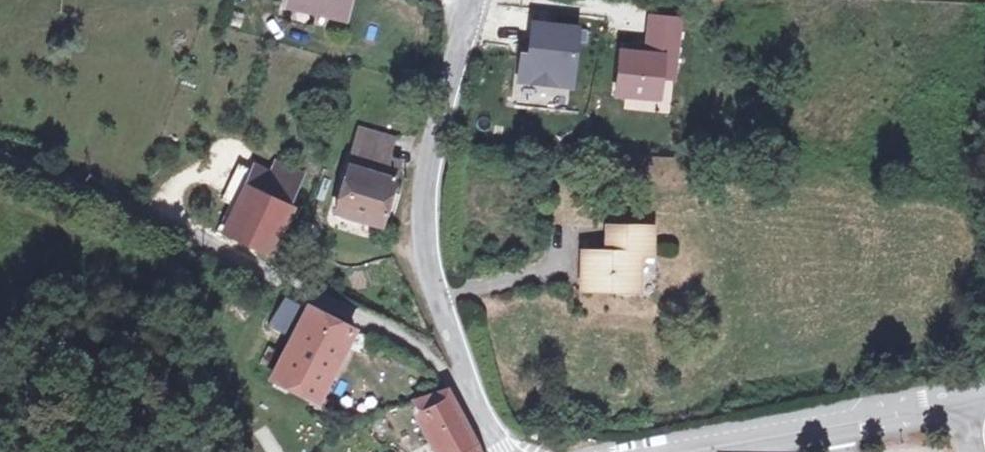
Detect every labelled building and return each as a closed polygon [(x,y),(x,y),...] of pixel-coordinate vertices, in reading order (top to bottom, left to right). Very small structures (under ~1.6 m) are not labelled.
[(289,3),(345,20),(350,0),(290,0),(289,3)] [(679,21),(649,19),(647,45),(649,45),(649,57),(620,55),(617,97),(659,101),(661,80),(674,81),(679,21)] [(577,32),(531,28),(529,52),(534,53),(533,60),(529,59),(521,59),(519,86),(571,91),(577,32)] [(361,130),(349,169),(335,214),(379,228),(392,183),(396,169),(384,166),(392,141),(361,130)] [(225,232),(268,252),(296,189),(293,188),(300,172),(281,164),(273,182),(252,174),(225,232)] [(585,289),(616,291),(617,283),(641,284),(643,253),(655,253),(656,229),(611,228),(611,252),(585,251),(585,289)] [(617,283),(616,291),(641,292),(641,284),(617,283)] [(318,400),(347,343),(354,330),(348,328),(306,309),(274,379),(318,400)] [(370,335),(354,330),(347,343),(363,350),(370,335)] [(417,399),(443,451),(478,451),(476,447),(439,390),(417,399)]
